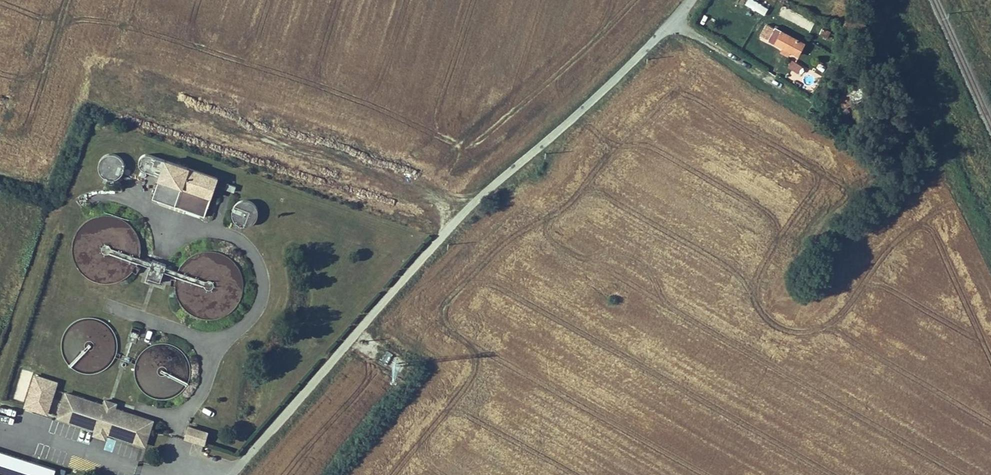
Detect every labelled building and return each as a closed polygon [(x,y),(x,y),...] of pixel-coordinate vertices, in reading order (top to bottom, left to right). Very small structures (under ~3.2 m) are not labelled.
[(767,6),(753,0),(751,0),(749,7),(764,13),(767,6)] [(843,16),(855,21),(859,13),(860,10),(848,5),(843,16)] [(871,19),(859,13),(855,21),(868,27),(871,19)] [(792,46),(798,34),(766,17),(762,15),(755,27),(759,30),(792,46)] [(823,28),(826,22),(815,16),(812,22),(823,28)] [(862,41),(865,37),(855,32),(852,37),(862,41)] [(798,73),(802,65),(791,59),(787,67),(798,73)] [(859,86),(855,74),(842,79),(846,91),(859,86)] [(212,169),(147,147),(144,146),(142,146),(140,146),(137,146),(137,147),(136,148),(135,149),(134,151),(133,153),(133,154),(133,155),(134,156),(134,157),(135,159),(137,160),(139,161),(142,162),(155,167),(147,189),(199,207),(212,169)] [(97,172),(117,177),(123,157),(103,151),(97,172)] [(231,177),(221,174),(219,179),(229,183),(231,177)] [(257,220),(254,198),(231,202),(235,224),(257,220)] [(155,274),(161,256),(147,251),(141,269),(155,274)] [(33,373),(22,408),(46,416),(58,380),(33,373)] [(104,425),(142,436),(149,413),(111,401),(113,396),(102,392),(101,398),(63,386),(56,410),(93,421),(94,422),(95,417),(104,420),(103,425),(104,425)] [(104,425),(103,425),(104,420),(95,417),(94,422),(93,421),(91,427),(102,430),(104,425)] [(186,418),(182,429),(200,435),(204,424),(186,418)] [(55,465),(0,451),(0,474),(53,474),(55,465)]
